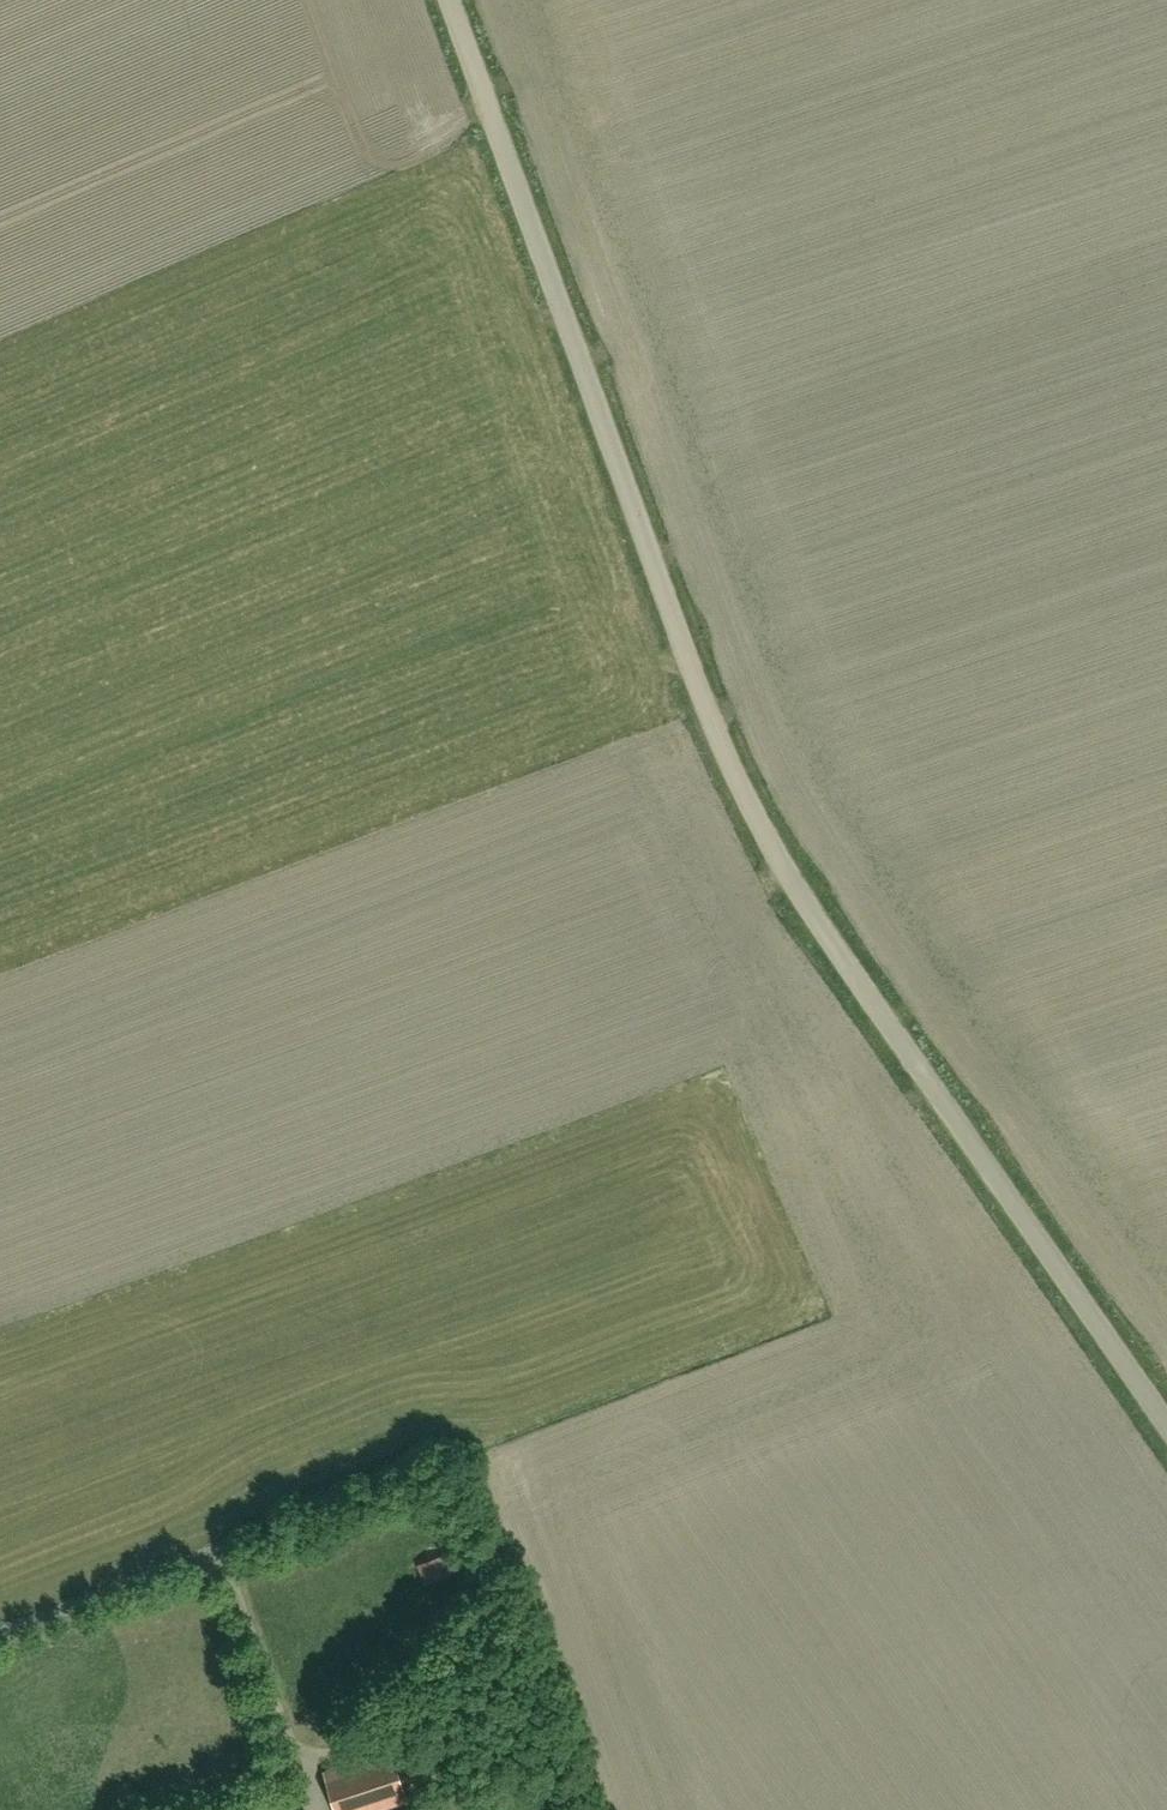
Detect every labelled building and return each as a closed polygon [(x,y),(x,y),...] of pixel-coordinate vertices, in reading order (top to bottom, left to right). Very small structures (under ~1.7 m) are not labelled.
[(408,1799),(392,1750),(324,1773),(336,1809),(377,1809),(408,1799)]
